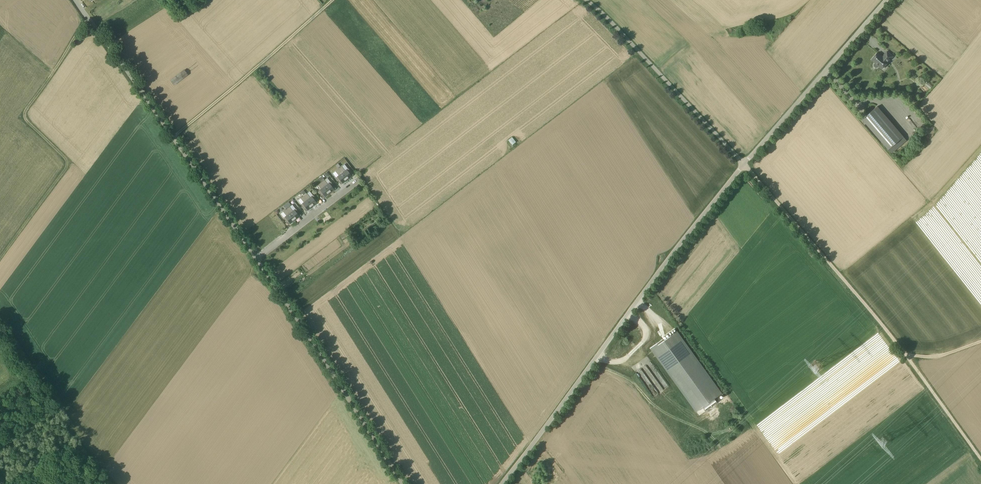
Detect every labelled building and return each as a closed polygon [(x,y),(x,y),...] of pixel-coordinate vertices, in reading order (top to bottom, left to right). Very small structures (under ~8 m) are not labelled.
[(882,57),(878,54),(877,53),(871,60),(875,63),(875,64),(874,65),(874,66),(875,67),(877,67),(878,67),(879,66),(882,69),(888,62),(887,62),(890,59),(884,55),(882,57)] [(174,85),(178,82),(188,75),(184,70),(170,80),(174,85)] [(888,150),(903,137),(877,106),(862,119),(888,150)] [(342,166),(339,169),(347,180),(352,176),(350,174),(351,172),(348,168),(345,170),(342,166)] [(347,180),(339,169),(335,171),(339,175),(335,178),(339,182),(341,181),(342,183),(347,180)] [(324,180),(321,182),(330,193),(334,190),(332,187),(334,186),(331,181),(327,184),(324,180)] [(330,193),(321,182),(318,185),(321,189),(318,191),(322,196),(323,194),(325,197),(330,193)] [(307,193),(304,196),(312,207),(317,203),(315,201),(317,199),(313,195),(310,197),(307,193)] [(312,207),(304,196),(301,198),(304,202),(301,205),(304,209),(306,208),(308,210),(312,207)] [(290,207),(286,209),(295,220),(300,216),(298,214),(299,213),(296,208),(293,211),(290,207)] [(295,220),(286,209),(283,212),(286,216),(283,218),(287,222),(288,221),(290,224),(295,220)] [(650,348),(696,412),(711,401),(714,405),(718,402),(715,398),(722,393),(677,331),(665,340),(664,338),(650,348)] [(651,361),(636,371),(650,392),(654,389),(657,392),(658,393),(667,386),(651,361)]
